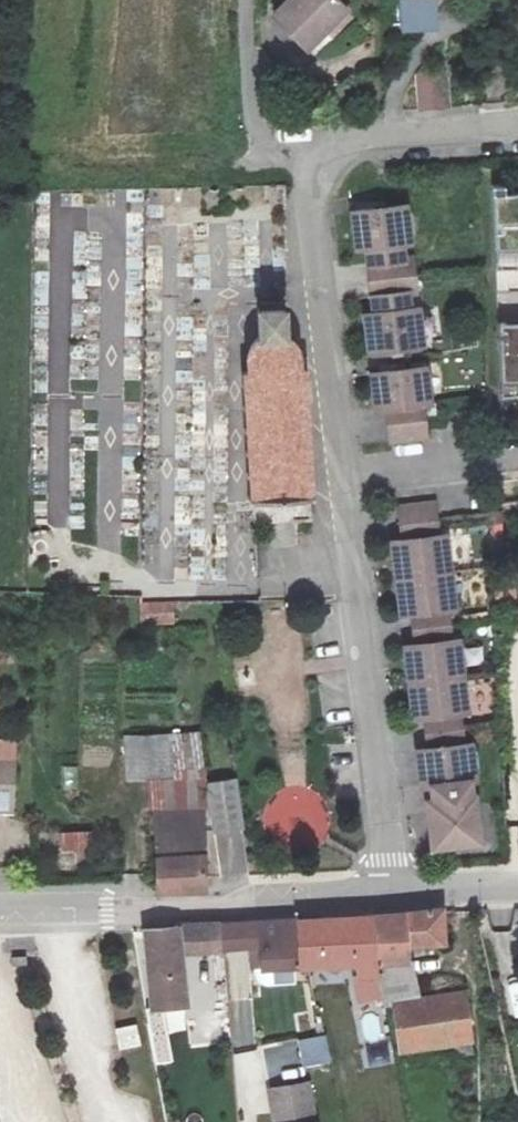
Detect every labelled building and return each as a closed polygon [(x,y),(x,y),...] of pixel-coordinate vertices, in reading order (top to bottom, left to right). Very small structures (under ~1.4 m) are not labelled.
[(280,8),(312,39),(350,0),(287,0),(280,8)] [(454,64),(425,66),(427,100),(451,99),(456,99),(454,64)] [(514,192),(514,182),(517,182),(517,174),(504,175),(513,386),(517,386),(517,321),(517,312),(517,192),(514,192)] [(382,343),(385,342),(434,338),(432,300),(423,300),(422,285),(430,283),(428,265),(427,250),(420,250),(420,232),(426,232),(423,195),(395,197),(371,198),(373,238),(383,237),(386,268),(389,303),(382,303),(378,304),(382,343)] [(252,373),(255,494),(314,492),(308,370),(304,370),(303,368),(306,364),(310,359),(310,352),(309,345),(305,339),(301,335),(294,330),(294,310),(264,310),(265,334),(261,336),(256,339),(252,344),(250,349),(251,355),(254,363),(257,369),(252,373)] [(400,400),(401,410),(404,435),(438,431),(437,413),(435,405),(435,397),(440,396),(437,360),(387,365),(383,365),(386,383),(389,401),(400,400)] [(436,797),(439,826),(441,840),(488,834),(488,823),(482,773),(486,772),(481,741),(473,740),(469,709),(476,706),(467,636),(460,636),(457,604),(463,603),(457,530),(450,531),(448,512),(446,497),(410,500),(413,535),(403,537),(412,608),(421,607),(425,640),(416,642),(423,713),(432,712),(436,746),(427,746),(431,780),(439,779),(440,797),(436,797)] [(279,508),(278,542),(291,542),(291,509),(279,508)] [(142,604),(142,625),(175,624),(175,603),(142,604)] [(163,771),(162,727),(137,726),(135,771),(163,771)] [(192,727),(162,727),(163,771),(191,773),(192,727)] [(19,832),(23,759),(7,759),(6,743),(0,743),(0,831),(19,832)] [(227,817),(227,823),(256,821),(250,771),(222,774),(227,817)] [(168,883),(216,882),(214,826),(166,827),(168,883)] [(117,857),(117,829),(64,830),(64,858),(117,857)] [(435,911),(365,915),(375,962),(377,974),(409,967),(407,958),(438,953),(435,911)] [(306,972),(375,962),(365,915),(288,921),(299,973),(306,972)] [(257,981),(299,973),(288,921),(279,922),(243,923),(257,981)] [(138,933),(146,1010),(184,1006),(177,956),(204,956),(210,1003),(227,1002),(217,925),(171,927),(167,931),(138,933)] [(383,1002),(390,1000),(415,994),(409,967),(377,974),(382,994),(383,1002)] [(382,994),(377,974),(352,981),(358,1000),(382,994)] [(415,994),(390,1000),(402,1043),(464,1029),(455,986),(415,994)] [(310,989),(316,1017),(328,1015),(323,987),(310,989)] [(130,1028),(115,1033),(118,1054),(136,1050),(130,1028)] [(267,1076),(331,1066),(326,1035),(262,1046),(267,1076)] [(307,1095),(282,1099),(288,1121),(313,1121),(307,1095)] [(277,1121),(288,1121),(282,1099),(273,1101),(277,1121)]
